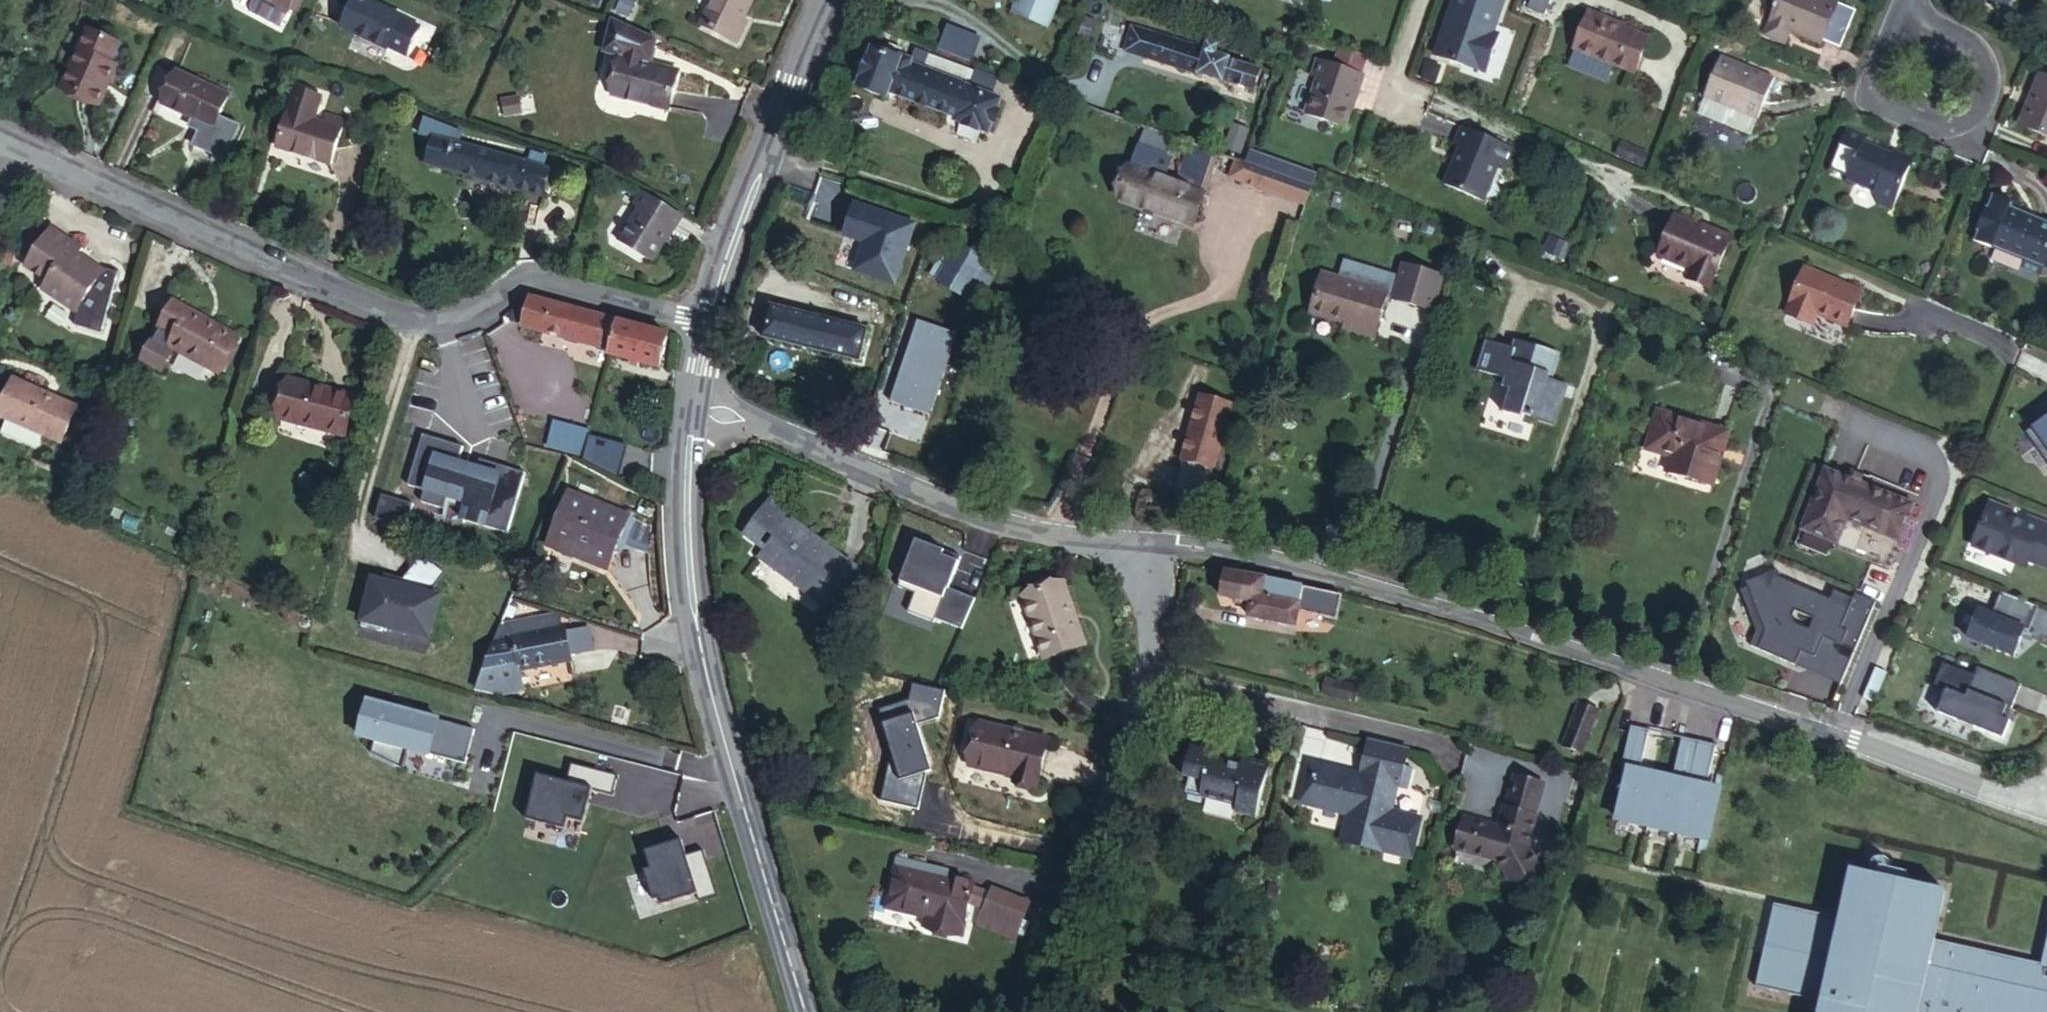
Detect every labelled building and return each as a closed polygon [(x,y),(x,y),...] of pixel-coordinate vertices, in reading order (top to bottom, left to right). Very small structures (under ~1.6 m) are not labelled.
[(247,7),(244,21),(269,35),(280,26),(286,15),(288,12),(295,0),(250,0),(247,7)] [(300,0),(295,0),(288,12),(295,16),(303,2),(300,0)] [(356,35),(388,50),(386,53),(407,63),(423,27),(402,19),(363,0),(355,0),(345,23),(359,29),(356,35)] [(744,27),(740,25),(743,19),(753,0),(713,0),(701,26),(735,43),(744,27)] [(1014,10),(1048,24),(1059,0),(1019,0),(1014,10)] [(1433,58),(1487,77),(1499,41),(1494,39),(1506,0),(1451,0),(1433,58)] [(1528,8),(1545,15),(1551,0),(1531,0),(1528,8)] [(1829,0),(1780,0),(1764,38),(1784,46),(1790,30),(1802,34),(1801,37),(1823,46),(1824,43),(1840,49),(1855,11),(1829,0)] [(1589,12),(1575,48),(1612,63),(1635,73),(1648,38),(1613,24),(1614,21),(1589,12)] [(1117,33),(1149,43),(1152,32),(1154,26),(1122,16),(1117,33)] [(740,25),(744,27),(746,28),(749,23),(743,19),(740,25)] [(657,40),(613,20),(605,53),(624,58),(613,97),(670,111),(679,73),(650,66),(657,40)] [(342,29),(356,35),(359,29),(345,23),(342,29)] [(100,105),(104,96),(98,93),(109,66),(120,44),(90,31),(64,89),(100,105)] [(1152,32),(1149,43),(1144,56),(1223,82),(1232,51),(1208,43),(1206,50),(1152,32)] [(912,66),(914,60),(903,55),(905,52),(890,46),(887,55),(874,50),(872,56),(868,55),(859,81),(862,82),(859,89),(873,95),(874,92),(883,96),(885,90),(954,117),(952,121),(986,134),(990,123),(994,124),(1000,109),(996,108),(999,99),(967,86),(972,73),(932,57),(928,65),(926,71),(912,66)] [(1612,63),(1575,48),(1569,62),(1606,78),(1612,63)] [(1362,77),(1367,63),(1341,53),(1335,67),(1319,61),(1314,74),(1320,76),(1306,112),(1344,126),(1351,108),(1353,108),(1365,78),(1362,77)] [(1704,97),(1733,109),(1757,119),(1773,81),(1753,73),(1746,69),(1720,59),(1704,97)] [(928,65),(914,60),(912,66),(926,71),(928,65)] [(1261,71),(1229,61),(1223,82),(1254,92),(1261,71)] [(1749,63),(1746,69),(1753,73),(1756,66),(1749,63)] [(98,93),(104,96),(116,70),(109,66),(98,93)] [(177,73),(163,105),(180,113),(207,125),(215,129),(219,118),(229,96),(177,73)] [(2039,75),(2031,96),(2033,97),(2020,127),(2046,138),(2046,78),(2039,75)] [(518,100),(503,104),(506,120),(522,116),(518,100)] [(180,113),(163,105),(158,116),(175,123),(180,113)] [(1757,119),(1733,109),(1727,123),(1750,133),(1757,119)] [(289,114),(279,149),(331,165),(345,123),(328,117),(325,125),(289,114)] [(239,127),(219,118),(215,129),(193,119),(192,123),(197,131),(200,132),(194,147),(225,160),(239,127)] [(420,137),(433,140),(433,138),(458,146),(461,135),(424,120),(420,137)] [(1227,143),(1239,148),(1247,126),(1235,121),(1227,143)] [(1510,149),(1460,127),(1452,145),(1458,148),(1441,185),(1480,202),(1497,165),(1502,167),(1510,149)] [(433,140),(426,166),(545,197),(551,172),(458,146),(433,138),(433,140)] [(1649,154),(1621,142),(1616,155),(1644,166),(1649,154)] [(1218,154),(1191,144),(1186,157),(1213,166),(1218,154)] [(1912,164),(1892,156),(1861,144),(1847,180),(1874,190),(1878,206),(1893,211),(1912,164)] [(1204,192),(1177,183),(1166,178),(1173,159),(1138,145),(1118,199),(1191,225),(1204,192)] [(1316,173),(1251,150),(1246,163),(1236,159),(1229,177),(1306,205),(1316,173)] [(1895,151),(1892,156),(1912,164),(1914,159),(1895,151)] [(1213,166),(1186,157),(1177,183),(1204,192),(1213,166)] [(681,216),(639,194),(632,208),(637,212),(619,246),(655,265),(681,216)] [(1992,248),(2023,261),(2020,270),(2040,277),(2046,259),(2046,224),(2007,208),(1992,248)] [(1711,231),(1674,214),(1656,253),(1690,269),(1686,279),(1707,289),(1730,237),(1712,229),(1711,231)] [(63,294),(92,315),(87,335),(112,341),(128,283),(116,280),(93,264),(96,259),(69,241),(46,275),(66,289),(63,294)] [(963,296),(968,289),(981,265),(984,259),(959,245),(938,281),(963,296)] [(1350,260),(1343,277),(1389,293),(1389,294),(1396,296),(1394,300),(1433,314),(1445,280),(1406,266),(1401,279),(1350,260)] [(981,265),(968,289),(981,297),(995,273),(981,265)] [(1805,269),(1787,310),(1813,322),(1816,315),(1845,328),(1860,294),(1805,269)] [(1311,310),(1346,322),(1374,331),(1389,294),(1389,293),(1343,277),(1324,271),(1311,310)] [(531,299),(523,327),(610,351),(609,355),(659,369),(669,336),(531,299)] [(161,329),(176,337),(190,311),(175,303),(161,329)] [(771,307),(765,338),(859,362),(866,332),(771,307)] [(1813,322),(1787,310),(1785,314),(1810,326),(1813,322)] [(190,311),(176,337),(169,350),(218,375),(238,337),(190,311)] [(961,336),(922,322),(892,407),(932,420),(961,336)] [(1374,331),(1346,322),(1343,329),(1372,337),(1374,331)] [(1545,389),(1548,379),(1556,354),(1515,341),(1512,349),(1487,341),(1478,371),(1503,379),(1501,387),(1510,390),(1503,412),(1526,420),(1528,415),(1537,417),(1535,420),(1554,426),(1564,395),(1545,389)] [(17,372),(2,407),(62,433),(77,398),(17,372)] [(1567,385),(1548,379),(1545,389),(1564,395),(1567,385)] [(332,398),(333,391),(291,380),(280,421),(345,438),(354,403),(332,398)] [(356,397),(333,391),(332,398),(354,403),(356,397)] [(1232,413),(1200,403),(1172,495),(1204,504),(1232,413)] [(1658,413),(1648,450),(1671,456),(1667,471),(1712,485),(1727,433),(1658,413)] [(2024,435),(2046,466),(2046,418),(2024,435)] [(589,433),(554,423),(547,448),(583,457),(589,433)] [(615,440),(589,433),(583,457),(608,465),(615,440)] [(463,521),(508,533),(523,479),(478,467),(475,478),(455,472),(460,456),(420,445),(407,493),(424,498),(422,505),(445,511),(446,507),(465,512),(463,521)] [(737,459),(732,462),(736,472),(754,463),(750,456),(738,462),(737,459)] [(1824,471),(1801,530),(1838,544),(1847,520),(1900,540),(1913,506),(1824,471)] [(594,549),(589,562),(611,571),(630,520),(569,496),(555,532),(594,549)] [(774,543),(764,556),(760,561),(763,564),(766,558),(780,568),(775,573),(796,587),(800,581),(829,602),(823,608),(827,610),(838,595),(848,581),(856,570),(825,546),(821,552),(810,544),(814,539),(783,516),(788,510),(770,497),(750,525),(774,543)] [(404,508),(374,499),(367,523),(398,532),(404,508)] [(1972,543),(2025,564),(2028,558),(2046,565),(2046,522),(2026,513),(2023,520),(2011,514),(2013,508),(1989,499),(1972,543)] [(740,539),(764,556),(774,543),(750,525),(740,539)] [(549,547),(589,562),(594,549),(555,532),(549,547)] [(825,546),(814,539),(810,544),(821,552),(825,546)] [(935,625),(961,636),(975,605),(948,594),(961,563),(912,544),(905,561),(910,563),(898,592),(915,599),(908,618),(934,629),(935,625)] [(766,558),(763,564),(775,573),(780,568),(766,558)] [(373,632),(419,645),(431,603),(421,600),(436,580),(413,561),(394,585),(389,591),(373,587),(364,585),(351,631),(371,637),(373,632)] [(1779,571),(1748,584),(1768,632),(1762,648),(1799,664),(1804,650),(1818,656),(1826,636),(1856,648),(1876,601),(1856,593),(1854,597),(1836,590),(1832,598),(1782,578),(1779,571)] [(1304,587),(1271,579),(1227,572),(1220,615),(1297,630),(1302,609),(1339,616),(1343,597),(1305,590),(1304,587)] [(373,587),(389,591),(394,585),(375,580),(373,587)] [(796,587),(823,608),(829,602),(800,581),(796,587)] [(848,581),(838,595),(845,601),(857,586),(848,581)] [(1065,586),(1025,600),(1046,661),(1086,647),(1065,586)] [(2039,607),(2005,593),(1995,617),(1982,612),(1971,639),(2015,657),(2025,631),(2029,632),(2039,607)] [(502,622),(476,687),(499,696),(523,693),(520,672),(572,664),(571,659),(568,636),(567,631),(561,632),(545,634),(543,621),(540,619),(502,622)] [(559,619),(543,621),(545,634),(561,632),(559,619)] [(591,632),(568,636),(571,659),(594,655),(591,632)] [(1944,690),(1935,712),(2003,739),(2011,720),(2003,717),(2007,706),(2012,708),(2021,684),(1977,667),(1973,676),(1946,665),(1937,687),(1944,690)] [(1361,685),(1350,683),(1327,676),(1323,695),(1357,703),(1361,685)] [(473,734),(367,704),(357,738),(374,743),(370,757),(403,766),(407,752),(464,768),(473,734)] [(1579,704),(1562,747),(1583,755),(1600,712),(1579,704)] [(981,727),(971,767),(1016,778),(1014,783),(1037,788),(1049,742),(981,727)] [(1640,827),(1649,783),(1643,781),(1645,774),(1637,772),(1646,732),(1628,729),(1618,776),(1609,821),(1640,827)] [(1671,834),(1691,742),(1674,739),(1664,785),(1649,783),(1640,827),(1671,834)] [(1707,746),(1691,742),(1671,834),(1702,841),(1711,796),(1697,793),(1707,746)] [(1367,743),(1364,756),(1399,766),(1403,752),(1367,743)] [(1191,749),(1185,776),(1192,777),(1185,802),(1205,807),(1206,800),(1239,808),(1237,816),(1257,821),(1270,766),(1243,760),(1241,770),(1212,762),(1214,755),(1191,749)] [(1409,754),(1403,752),(1399,766),(1406,767),(1409,754)] [(1318,769),(1310,804),(1352,815),(1346,840),(1410,858),(1419,822),(1390,814),(1396,789),(1401,791),(1406,767),(1399,766),(1364,756),(1359,779),(1318,769)] [(566,783),(537,775),(525,819),(564,829),(567,819),(582,823),(591,791),(612,796),(617,777),(571,765),(566,783)] [(1304,803),(1310,804),(1318,769),(1312,767),(1304,803)] [(1412,769),(1406,767),(1401,791),(1407,792),(1412,769)] [(1508,804),(1537,812),(1545,786),(1515,778),(1508,804)] [(1508,804),(1506,811),(1535,819),(1537,812),(1508,804)] [(1478,836),(1462,832),(1457,851),(1502,863),(1514,883),(1539,868),(1527,847),(1535,819),(1506,811),(1500,830),(1480,825),(1478,836)] [(1464,821),(1462,832),(1478,836),(1480,825),(1464,821)] [(649,871),(642,873),(651,902),(658,900),(660,907),(694,897),(696,903),(714,898),(701,853),(684,858),(679,843),(644,853),(649,871)] [(924,875),(926,867),(899,862),(888,911),(927,919),(925,929),(963,937),(970,907),(975,887),(976,885),(946,879),(924,875)] [(948,872),(926,867),(924,875),(946,879),(948,872)] [(1825,1000),(1822,1011),(1917,1011),(1919,1004),(1955,1011),(2046,1011),(2046,935),(2041,960),(1929,936),(1939,890),(1851,871),(1841,917),(1775,903),(1756,985),(1825,1000)] [(992,894),(975,887),(970,907),(985,912),(992,894)] [(992,894),(985,912),(979,928),(1017,942),(1032,905),(994,890),(992,894)]
